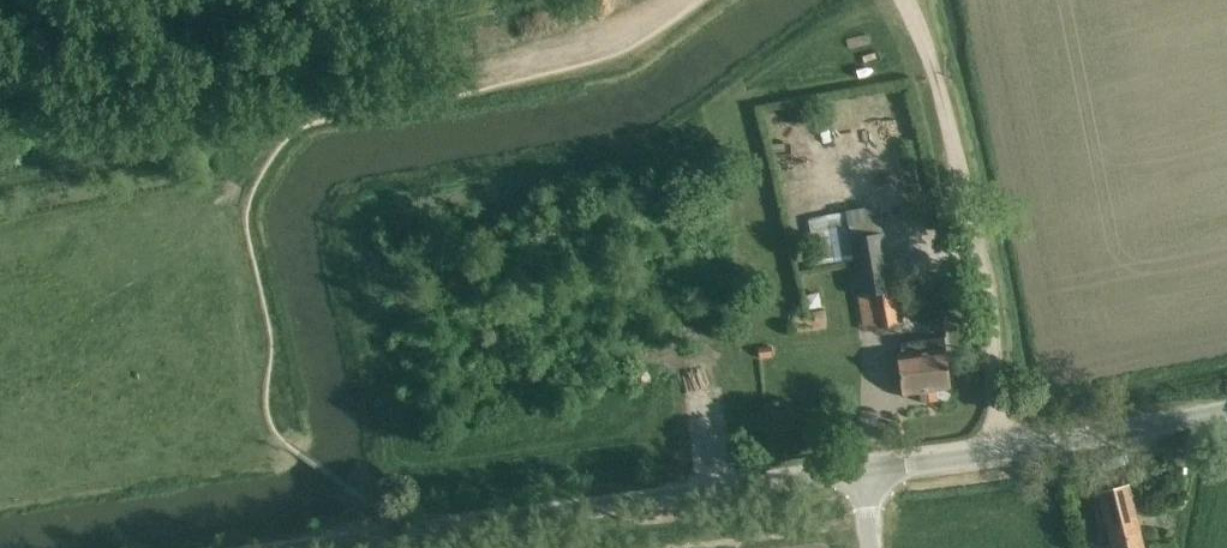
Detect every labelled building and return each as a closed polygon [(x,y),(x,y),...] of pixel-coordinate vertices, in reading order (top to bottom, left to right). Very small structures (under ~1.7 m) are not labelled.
[(862,154),(858,129),(832,133),(835,158),(862,154)] [(815,244),(818,265),(856,259),(860,293),(872,291),(876,326),(898,323),(885,220),(855,225),(818,231),(820,243),(815,244)] [(898,358),(900,370),(903,394),(920,392),(921,403),(938,401),(936,390),(951,388),(947,364),(946,352),(942,352),(940,336),(899,341),(901,358),(898,358)] [(771,346),(758,347),(760,359),(773,357),(771,346)] [(1104,515),(1112,547),(1144,547),(1129,485),(1098,492),(1104,515)]
